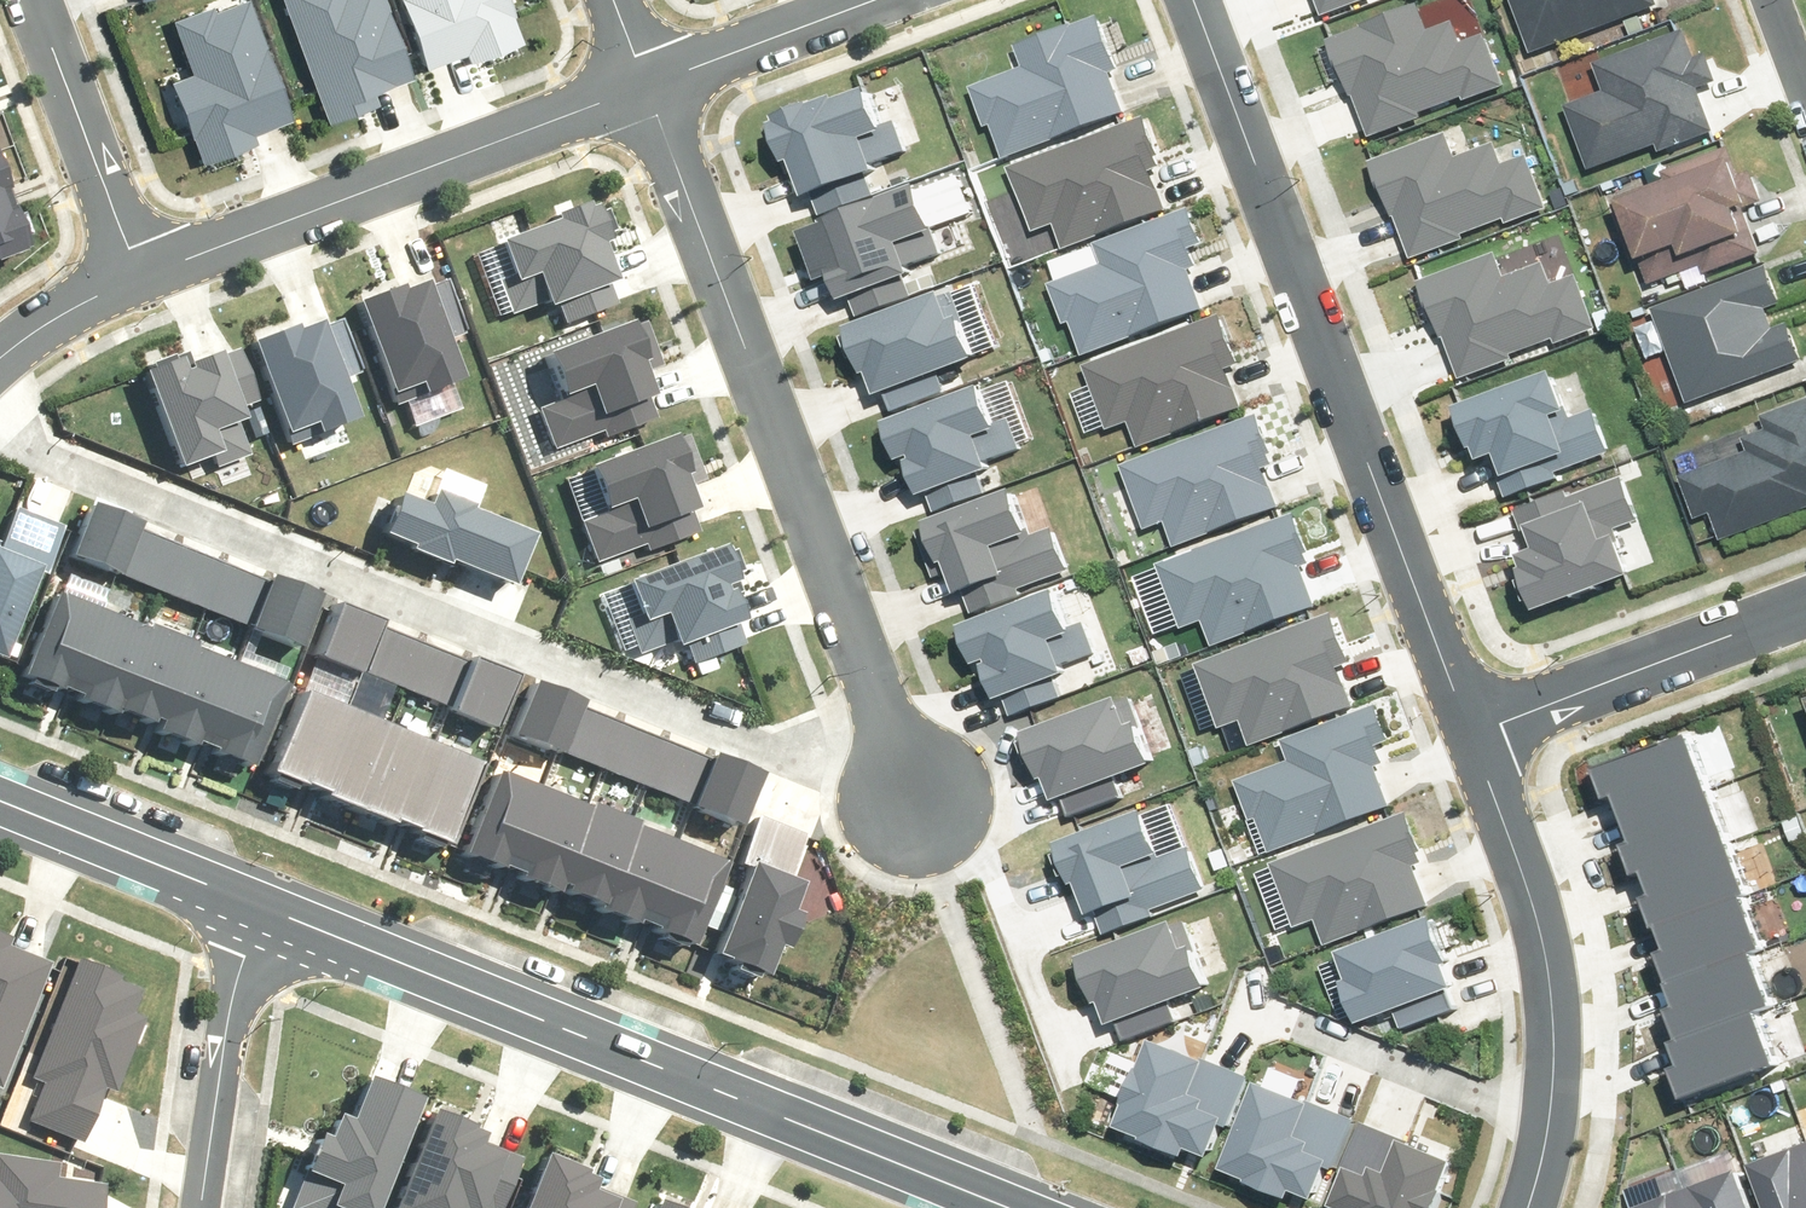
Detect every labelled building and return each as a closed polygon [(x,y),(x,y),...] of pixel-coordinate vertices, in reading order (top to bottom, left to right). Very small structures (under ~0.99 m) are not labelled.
[(166,79),(195,161),(254,140),(251,130),(292,115),(250,0),(210,0),(168,15),(188,71),(166,79)] [(326,119),(373,99),(369,89),(417,70),(388,0),(277,0),(326,119)] [(514,0),(401,0),(424,63),(465,48),(468,58),(527,37),(514,0)] [(1534,63),(1670,11),(1665,0),(1509,0),(1534,63)] [(1027,61),(973,81),(988,121),(994,121),(1006,153),(1126,108),(1111,67),(1121,63),(1102,12),(1020,42),(1027,61)] [(1417,14),(1334,42),(1365,132),(1500,87),(1484,40),(1462,47),(1453,22),(1423,32),(1417,14)] [(1553,116),(1580,184),(1713,133),(1696,91),(1707,87),(1687,36),(1596,72),(1606,96),(1553,116)] [(791,158),(798,156),(811,192),(817,190),(824,209),(878,188),(872,172),(885,167),(882,158),(912,147),(900,113),(892,116),(878,80),(782,115),(784,119),(777,122),(791,158)] [(1147,112),(1006,160),(1028,224),(1050,217),(1058,242),(1161,207),(1145,160),(1162,154),(1147,112)] [(1464,134),(1382,162),(1412,252),(1547,207),(1531,160),(1509,167),(1500,142),(1470,152),(1464,134)] [(1740,162),(1620,208),(1647,279),(1690,262),(1694,274),(1756,250),(1745,222),(1761,216),(1740,162)] [(824,274),(840,269),(849,294),(856,292),(862,309),(916,290),(910,272),(918,270),(916,263),(946,252),(937,225),(941,223),(926,182),(838,212),(840,219),(809,230),(824,274)] [(0,198),(0,248),(20,241),(4,196),(0,198)] [(592,202),(497,234),(509,268),(496,273),(508,308),(539,297),(541,302),(554,298),(561,317),(609,301),(603,282),(609,279),(596,240),(604,237),(592,202)] [(1110,257),(1056,277),(1071,317),(1077,316),(1089,349),(1209,304),(1193,263),(1204,259),(1184,208),(1102,238),(1110,257)] [(1504,254),(1421,281),(1452,372),(1587,326),(1571,280),(1549,287),(1540,262),(1510,272),(1504,254)] [(1763,270),(1651,313),(1689,411),(1801,368),(1763,270)] [(397,285),(354,302),(391,390),(418,379),(422,389),(456,375),(439,336),(460,328),(440,280),(425,287),(422,280),(399,289),(397,285)] [(852,320),(868,367),(875,365),(883,388),(894,385),(900,403),(949,386),(944,370),(984,356),(969,310),(962,312),(953,286),(852,320)] [(1221,312),(1080,361),(1102,424),(1124,417),(1132,442),(1235,407),(1219,360),(1236,354),(1221,312)] [(292,321),(249,338),(286,426),(313,415),(317,425),(351,411),(334,372),(355,364),(336,316),(320,323),(317,316),(294,325),(292,321)] [(557,397),(539,404),(554,445),(602,428),(605,435),(657,416),(635,357),(641,355),(629,322),(542,354),(557,397)] [(144,363),(176,458),(210,446),(215,459),(250,447),(240,416),(245,415),(240,401),(259,395),(243,346),(224,353),(222,346),(182,359),(179,351),(144,363)] [(1518,486),(1609,455),(1575,354),(1458,393),(1476,445),(1502,436),(1518,486)] [(996,420),(985,386),(889,418),(901,453),(910,450),(923,489),(930,487),(936,506),(985,490),(978,471),(992,466),(990,461),(1021,451),(1009,415),(996,420)] [(1717,550),(1805,515),(1805,406),(1743,431),(1753,455),(1675,485),(1693,532),(1708,526),(1717,550)] [(1263,408),(1122,457),(1144,520),(1166,513),(1174,538),(1277,503),(1261,456),(1278,450),(1263,408)] [(594,508),(576,515),(591,556),(639,539),(642,546),(694,527),(672,468),(678,465),(667,433),(579,465),(594,508)] [(1508,503),(1541,605),(1632,576),(1616,526),(1642,518),(1625,466),(1508,503)] [(397,489),(381,530),(405,539),(403,546),(443,562),(445,557),(510,582),(530,530),(468,506),(470,502),(431,487),(426,501),(397,489)] [(1070,566),(1055,525),(1036,531),(1021,488),(933,520),(945,553),(951,550),(972,610),(1024,591),(1022,584),(1070,566)] [(1,653),(34,566),(46,570),(66,518),(10,497),(0,522),(0,653),(1,653)] [(87,499),(66,551),(116,571),(118,566),(134,525),(136,518),(87,499)] [(1295,513),(1153,561),(1175,625),(1197,617),(1206,642),(1308,608),(1292,561),(1309,555),(1295,513)] [(134,525),(118,566),(160,582),(176,541),(134,525)] [(721,540),(625,572),(637,606),(624,610),(636,645),(667,635),(669,640),(682,636),(689,655),(737,638),(731,619),(737,617),(724,577),(732,575),(721,540)] [(222,559),(176,541),(160,582),(206,600),(222,559)] [(266,576),(222,559),(206,600),(250,617),(266,576)] [(268,571),(266,576),(250,617),(246,625),(296,645),(317,591),(268,571)] [(1073,618),(1061,584),(966,617),(978,651),(986,648),(999,688),(1006,686),(1013,705),(1061,689),(1055,669),(1068,665),(1066,660),(1098,649),(1086,614),(1073,618)] [(51,594),(19,672),(76,695),(107,616),(51,594)] [(328,598),(307,650),(357,669),(359,664),(375,623),(378,617),(328,598)] [(1334,614),(1192,662),(1214,726),(1236,718),(1245,743),(1347,708),(1331,661),(1348,656),(1334,614)] [(107,616),(76,695),(132,717),(163,639),(107,616)] [(420,641),(375,623),(359,664),(404,682),(420,641)] [(163,639),(132,717),(189,739),(220,661),(163,639)] [(463,658),(420,641),(404,682),(447,699),(463,658)] [(465,654),(463,658),(447,699),(444,706),(492,725),(512,672),(465,654)] [(220,661),(189,739),(245,761),(276,683),(220,661)] [(528,678),(507,730),(557,749),(559,744),(575,703),(577,697),(528,678)] [(312,786),(343,706),(299,689),(267,768),(312,786)] [(1138,725),(1126,691),(1031,723),(1043,758),(1051,755),(1064,795),(1071,792),(1078,812),(1126,795),(1120,776),(1133,771),(1131,766),(1163,756),(1151,721),(1138,725)] [(1243,775),(1257,812),(1263,810),(1275,842),(1392,799),(1378,760),(1384,758),(1377,740),(1390,735),(1378,701),(1285,736),(1292,756),(1243,775)] [(575,703),(559,744),(601,761),(617,720),(575,703)] [(356,804),(388,724),(343,706),(312,786),(356,804)] [(663,738),(617,720),(601,761),(647,779),(663,738)] [(401,822),(433,742),(388,724),(356,804),(401,822)] [(1603,767),(1614,795),(1624,791),(1634,816),(1716,784),(1696,731),(1603,767)] [(707,755),(663,738),(647,779),(691,796),(707,755)] [(446,839),(478,760),(433,742),(401,822),(446,839)] [(709,750),(707,755),(691,796),(688,804),(737,823),(758,769),(709,750)] [(458,847),(516,871),(550,788),(493,764),(458,847)] [(1643,840),(1632,844),(1643,871),(1652,868),(1736,836),(1716,784),(1634,816),(1643,840)] [(516,871),(573,894),(607,811),(550,788),(516,871)] [(1101,905),(1109,926),(1154,909),(1152,903),(1207,883),(1190,836),(1172,843),(1156,799),(1059,835),(1076,882),(1081,880),(1092,909),(1101,905)] [(742,867),(713,942),(761,961),(769,939),(783,944),(796,912),(790,907),(802,875),(793,872),(810,828),(756,808),(737,861),(742,867)] [(573,894),(630,918),(665,835),(607,811),(573,894)] [(1409,813),(1267,861),(1289,925),(1311,918),(1320,942),(1422,908),(1406,861),(1423,855),(1409,813)] [(630,918),(688,941),(722,858),(665,835),(630,918)] [(1661,892),(1651,896),(1662,923),(1668,921),(1752,889),(1756,887),(1736,836),(1652,868),(1661,892)] [(1678,945),(1668,949),(1677,976),(1761,944),(1772,940),(1765,922),(1752,889),(1668,921),(1678,945)] [(1100,997),(1106,995),(1114,1018),(1125,1014),(1132,1035),(1186,1016),(1179,994),(1214,982),(1189,912),(1083,950),(1100,997)] [(1458,984),(1449,961),(1456,959),(1439,912),(1333,950),(1358,1019),(1393,1007),(1401,1028),(1455,1009),(1447,987),(1458,984)] [(50,960),(10,943),(14,933),(0,927),(0,1079),(50,960)] [(1687,1002),(1677,1006),(1687,1034),(1763,1005),(1782,998),(1761,944),(1677,976),(1687,1002)] [(39,1078),(24,1120),(78,1141),(101,1080),(112,1084),(139,1013),(129,1009),(138,986),(114,977),(117,968),(73,951),(26,1073),(39,1078)] [(1689,1061),(1679,1065),(1690,1092),(1783,1056),(1763,1005),(1687,1034),(1680,1037),(1689,1061)] [(1157,1037),(1123,1120),(1148,1130),(1147,1134),(1190,1151),(1194,1142),(1213,1149),(1226,1117),(1231,1119),(1249,1074),(1157,1037)] [(283,1205),(291,1207),(369,1207),(418,1091),(361,1067),(343,1110),(334,1107),(323,1134),(314,1130),(283,1205)] [(1266,1083),(1232,1166),(1258,1176),(1257,1180),(1300,1197),(1304,1188),(1322,1195),(1335,1163),(1341,1165),(1359,1120),(1266,1083)] [(388,1207),(391,1207),(496,1207),(520,1151),(428,1112),(388,1207)] [(1455,1159),(1363,1122),(1344,1167),(1349,1169),(1336,1202),(1352,1207),(1435,1207),(1455,1159)] [(1763,1162),(1780,1207),(1805,1207),(1805,1147),(1763,1162)] [(98,1182),(54,1175),(56,1159),(0,1150),(0,1207),(94,1207),(98,1182)] [(520,1207),(629,1207),(634,1197),(542,1158),(520,1207)] [(1743,1171),(1689,1191),(1696,1207),(1757,1207),(1743,1171)] [(1643,1207),(1696,1207),(1689,1191),(1643,1207)]
